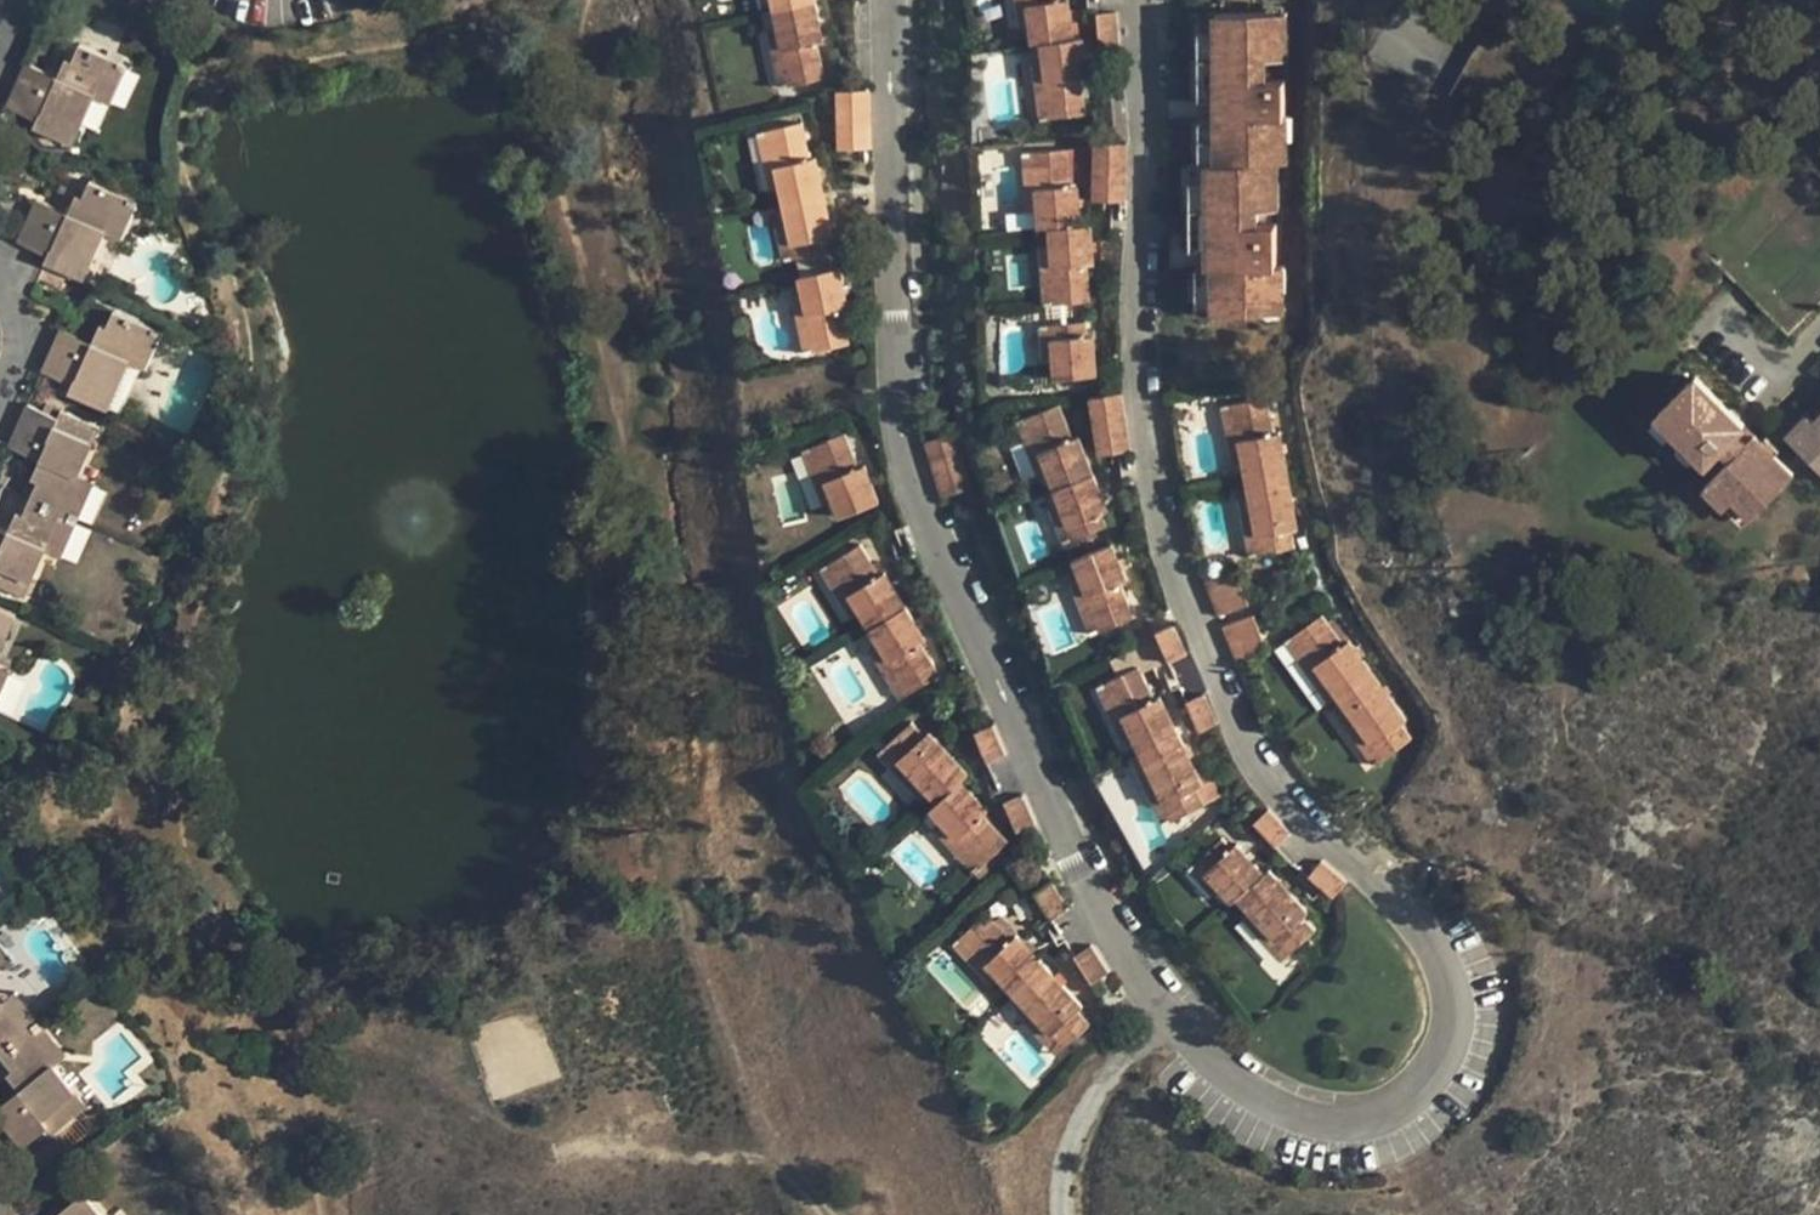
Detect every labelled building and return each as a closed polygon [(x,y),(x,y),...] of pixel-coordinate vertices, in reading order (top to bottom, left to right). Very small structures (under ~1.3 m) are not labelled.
[(769,9),(808,1),(808,0),(767,0),(769,9)] [(1021,0),(1010,0),(1013,26),(1024,25),(1021,0)] [(1024,25),(1026,42),(1035,41),(1067,36),(1062,0),(1021,0),(1024,25)] [(808,1),(769,9),(773,27),(785,85),(818,78),(811,41),(817,40),(808,1)] [(1111,9),(1091,11),(1094,44),(1113,42),(1111,9)] [(1207,269),(1207,311),(1278,311),(1277,247),(1269,247),(1269,222),(1250,222),(1249,206),(1271,206),(1271,161),(1280,160),(1280,115),(1277,115),(1277,78),(1258,78),(1258,56),(1279,55),(1279,12),(1245,11),(1215,12),(1210,11),(1210,30),(1210,117),(1210,135),(1211,161),(1201,161),(1202,248),(1208,248),(1207,269)] [(785,85),(773,27),(761,28),(774,87),(785,85)] [(1210,117),(1210,30),(1192,31),(1193,117),(1210,117)] [(117,46),(84,33),(77,51),(69,48),(61,64),(58,73),(25,60),(11,94),(42,107),(38,115),(78,131),(101,83),(117,46)] [(1067,36),(1035,41),(1038,59),(1046,117),(1080,112),(1075,76),(1081,75),(1076,36),(1067,36)] [(133,53),(117,46),(101,83),(117,90),(133,53)] [(29,51),(25,60),(58,73),(61,64),(29,51)] [(1046,117),(1038,59),(1027,60),(1035,119),(1046,117)] [(864,90),(831,90),(832,109),(865,109),(864,90)] [(865,109),(832,109),(832,128),(865,128),(865,109)] [(779,203),(819,194),(810,156),(804,157),(797,121),(763,128),(775,186),(779,203)] [(775,186),(763,128),(752,130),(764,188),(775,186)] [(865,128),(832,128),(833,148),(865,147),(865,128)] [(1211,161),(1210,135),(1193,134),(1193,161),(1201,161),(1211,161)] [(1121,142),(1089,142),(1088,161),(1121,161),(1121,142)] [(1705,242),(1701,247),(1789,332),(1819,300),(1819,167),(1799,147),(1705,242)] [(1066,185),(1063,148),(1029,150),(1034,210),(1035,228),(1044,226),(1076,225),(1073,184),(1066,185)] [(1034,210),(1029,150),(1018,151),(1023,211),(1034,210)] [(1121,161),(1088,161),(1088,179),(1121,180),(1121,161)] [(1202,248),(1201,161),(1193,161),(1183,161),(1184,248),(1202,248)] [(128,180),(98,168),(90,186),(84,183),(76,199),(72,210),(38,196),(23,229),(54,242),(51,249),(92,267),(113,218),(128,180)] [(1121,180),(1088,179),(1087,199),(1120,200),(1121,180)] [(145,188),(128,180),(113,218),(129,225),(145,188)] [(42,185),(38,196),(72,210),(76,199),(42,185)] [(790,257),(823,249),(821,235),(827,234),(819,194),(779,203),(782,221),(790,257)] [(790,257),(782,221),(771,222),(779,259),(790,257)] [(1076,225),(1044,226),(1045,244),(1050,304),(1084,301),(1081,264),(1088,264),(1085,224),(1076,225)] [(1050,304),(1045,244),(1034,245),(1039,304),(1050,304)] [(809,349),(843,342),(836,306),(842,305),(834,266),(794,274),(797,291),(809,349)] [(1207,311),(1207,269),(1190,270),(1190,311),(1207,311)] [(809,349),(797,291),(787,294),(799,352),(809,349)] [(155,312),(123,299),(116,315),(110,313),(102,330),(98,340),(67,328),(52,359),(83,372),(80,380),(119,398),(139,349),(155,312)] [(171,319),(155,312),(139,349),(156,356),(171,319)] [(71,318),(67,328),(98,340),(102,330),(71,318)] [(1080,333),(1080,320),(1046,322),(1048,359),(1049,376),(1090,373),(1087,333),(1080,333)] [(1048,359),(1046,322),(1035,323),(1037,360),(1048,359)] [(1744,422),(1694,374),(1664,407),(1679,423),(1672,431),(1704,462),(1720,447),(1731,457),(1704,484),(1744,522),(1793,471),(1755,434),(1754,435),(1747,442),(1735,432),(1743,424),(1744,422)] [(1116,392),(1084,397),(1087,415),(1119,411),(1116,392)] [(37,394),(22,428),(53,441),(49,451),(40,469),(47,472),(31,504),(24,502),(17,521),(14,528),(0,522),(0,572),(35,586),(56,539),(73,501),(90,463),(111,416),(72,399),(68,407),(37,394)] [(1261,395),(1227,401),(1238,460),(1242,478),(1281,470),(1274,431),(1268,432),(1261,395)] [(1238,460),(1227,401),(1217,404),(1228,462),(1238,460)] [(1054,404),(1022,416),(1043,472),(1049,488),(1087,473),(1073,436),(1067,438),(1054,404)] [(1679,423),(1664,407),(1657,415),(1672,431),(1679,423)] [(1119,411),(1087,415),(1090,434),(1122,429),(1119,411)] [(1813,421),(1807,414),(1787,436),(1819,468),(1819,414),(1813,421)] [(1043,472),(1022,416),(1012,419),(1033,476),(1043,472)] [(1743,424),(1735,432),(1747,442),(1754,435),(1743,424)] [(53,441),(22,428),(18,438),(49,451),(53,441)] [(1122,429),(1090,434),(1093,454),(1125,448),(1122,429)] [(852,467),(839,432),(807,444),(828,500),(834,516),(872,502),(858,464),(852,467)] [(950,433),(919,442),(924,460),(956,451),(950,433)] [(828,500),(807,444),(797,448),(818,504),(828,500)] [(956,451),(924,460),(930,478),(961,469),(956,451)] [(106,471),(90,463),(73,501),(90,508),(106,471)] [(961,469),(930,478),(935,497),(966,488),(961,469)] [(1281,470),(1242,478),(1244,495),(1255,553),(1289,547),(1286,529),(1292,527),(1281,470)] [(1087,473),(1049,488),(1056,504),(1069,539),(1101,527),(1096,513),(1102,511),(1087,473)] [(1255,553),(1244,495),(1234,497),(1245,555),(1255,553)] [(73,546),(90,508),(73,501),(56,539),(73,546)] [(1069,539),(1056,504),(1045,508),(1059,542),(1069,539)] [(14,528),(17,521),(0,514),(0,522),(14,528)] [(864,626),(899,606),(878,571),(873,574),(854,543),(824,561),(855,611),(864,626)] [(1106,543),(1069,558),(1075,574),(1096,630),(1128,617),(1115,583),(1121,580),(1106,543)] [(855,611),(824,561),(815,566),(846,617),(855,611)] [(1229,566),(1199,578),(1206,596),(1236,585),(1229,566)] [(1096,630),(1075,574),(1065,578),(1086,634),(1096,630)] [(1236,585),(1206,596),(1212,615),(1243,603),(1236,585)] [(7,652),(27,604),(0,593),(0,669),(7,652)] [(904,692),(933,675),(914,643),(919,640),(899,606),(864,626),(873,642),(904,692)] [(1248,612),(1217,624),(1224,643),(1255,632),(1248,612)] [(1338,643),(1316,613),(1288,633),(1322,681),(1333,696),(1366,672),(1343,640),(1338,643)] [(1169,623),(1151,631),(1163,661),(1182,652),(1169,623)] [(1255,632),(1224,643),(1231,662),(1261,650),(1255,632)] [(1322,681),(1288,633),(1279,639),(1314,688),(1322,681)] [(904,692),(873,642),(864,647),(894,698),(904,692)] [(0,669),(0,693),(8,696),(23,659),(7,652),(0,669)] [(1133,665),(1102,679),(1127,733),(1135,749),(1171,732),(1154,696),(1149,699),(1133,665)] [(1366,672),(1333,696),(1343,710),(1378,759),(1406,738),(1395,724),(1400,720),(1366,672)] [(1127,733),(1102,679),(1092,685),(1117,738),(1127,733)] [(1199,691),(1181,699),(1194,729),(1212,722),(1199,691)] [(1378,759),(1343,710),(1335,717),(1369,765),(1378,759)] [(918,790),(929,803),(953,783),(960,777),(923,733),(918,736),(905,722),(879,744),(918,790)] [(987,723),(969,731),(981,761),(1000,754),(987,723)] [(1171,732),(1135,749),(1143,765),(1168,818),(1199,804),(1191,787),(1197,784),(1171,732)] [(918,790),(879,744),(871,752),(909,797),(918,790)] [(1168,818),(1143,765),(1133,770),(1152,811),(1158,824),(1168,818)] [(933,823),(972,868),(998,846),(974,818),(979,813),(953,783),(929,803),(922,809),(933,823)] [(1017,794),(999,802),(1011,831),(1030,823),(1017,794)] [(1263,807),(1248,821),(1271,845),(1285,831),(1263,807)] [(972,868),(933,823),(925,830),(964,875),(972,868)] [(1226,846),(1217,836),(1191,859),(1216,887),(1227,900),(1233,895),(1258,872),(1231,842),(1226,846)] [(1216,887),(1191,859),(1183,866),(1208,894),(1216,887)] [(1316,859),(1303,874),(1328,896),(1341,881),(1316,859)] [(1263,868),(1258,872),(1233,895),(1245,909),(1285,953),(1310,930),(1297,916),(1302,911),(1263,868)] [(1046,880),(1029,891),(1046,918),(1063,908),(1046,880)] [(1285,953),(1245,909),(1237,916),(1276,960),(1285,953)] [(996,977),(1008,990),(1038,963),(1011,933),(1006,938),(981,910),(956,934),(996,977)] [(996,977),(956,934),(948,941),(988,985),(996,977)] [(1086,944),(1069,955),(1086,982),(1104,971),(1086,944)] [(1020,1003),(1060,1047),(1085,1024),(1073,1010),(1077,1006),(1038,963),(1008,990),(1020,1003)] [(6,1050),(33,1028),(8,996),(0,985),(0,1042),(6,1050)] [(22,985),(8,996),(33,1028),(47,1017),(22,985)] [(1060,1047),(1020,1003),(1011,1010),(1052,1054),(1060,1047)] [(47,1017),(33,1028),(59,1060),(72,1049),(47,1017)] [(33,1028),(6,1050),(18,1064),(12,1068),(25,1084),(31,1092),(3,1112),(27,1143),(89,1098),(59,1060),(33,1028)] [(31,1092),(25,1084),(0,1103),(0,1108),(3,1112),(31,1092)] [(85,1194),(57,1214),(101,1214),(85,1194)]
